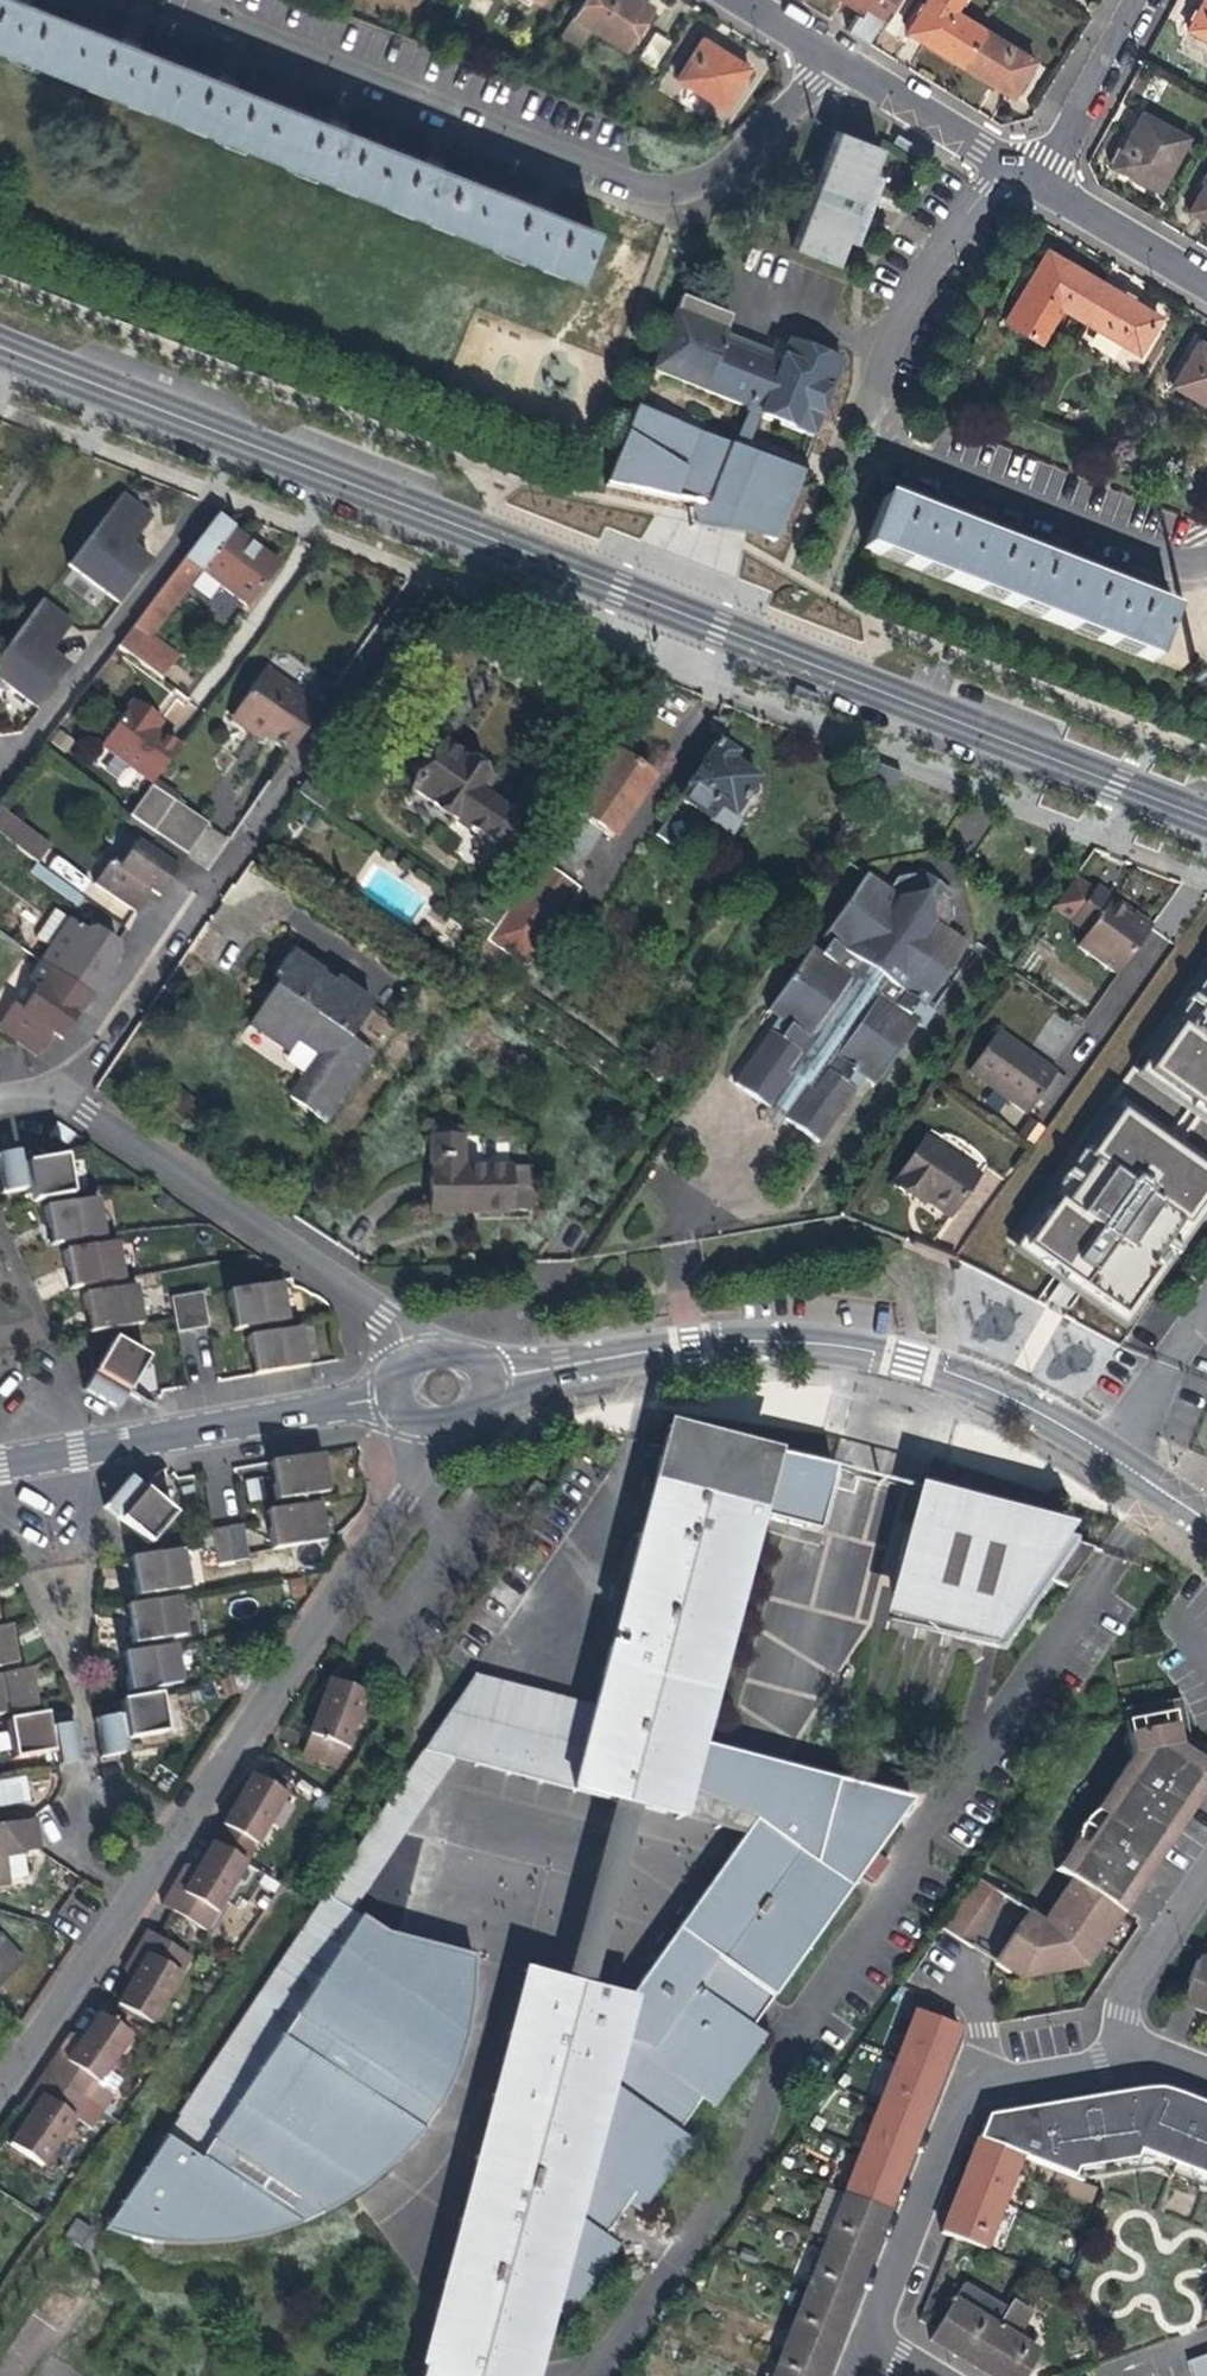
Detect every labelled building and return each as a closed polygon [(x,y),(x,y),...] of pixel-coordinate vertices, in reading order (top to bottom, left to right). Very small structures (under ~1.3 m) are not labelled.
[(586,287),(606,235),(560,217),(457,176),(347,132),(220,82),(119,42),(39,10),(13,0),(0,0),(0,55),(586,287)] [(572,18),(621,48),(648,5),(640,0),(583,0),(572,18)] [(860,13),(868,0),(839,0),(860,13)] [(956,65),(978,28),(951,11),(958,0),(924,0),(904,32),(931,49),(956,65)] [(1185,30),(1206,42),(1206,0),(1201,0),(1185,30)] [(1031,60),(978,28),(956,65),(981,80),(1008,97),(1031,60)] [(653,34),(638,59),(649,66),(664,41),(653,34)] [(709,44),(699,38),(675,78),(723,107),(747,68),(709,44)] [(1186,138),(1139,113),(1135,121),(1111,167),(1158,192),(1186,138)] [(889,150),(843,133),(799,251),(843,270),(853,245),(863,248),(876,211),(887,179),(880,176),(889,150)] [(1206,224),(1206,174),(1186,212),(1199,219),(1206,224)] [(1058,308),(1080,321),(1103,284),(1063,261),(1044,250),(1002,322),(1038,343),(1058,308)] [(1129,300),(1103,284),(1080,321),(1135,354),(1158,317),(1129,300)] [(686,502),(693,503),(698,524),(747,531),(783,537),(810,468),(805,466),(748,444),(762,414),(817,435),(849,354),(838,350),(791,334),(781,351),(730,331),(737,312),(727,309),(684,293),(651,372),(745,409),(744,412),(746,413),(734,438),(640,401),(605,486),(686,502)] [(1170,387),(1206,408),(1206,347),(1197,341),(1170,387)] [(152,517),(121,493),(109,509),(140,532),(152,517)] [(925,518),(880,501),(862,549),(1153,663),(1172,614),(1130,598),(1012,552),(925,518)] [(140,532),(109,509),(97,524),(128,548),(140,532)] [(215,514),(132,623),(118,641),(163,675),(178,655),(149,633),(198,568),(246,603),(276,562),(215,514)] [(128,548),(97,524),(68,563),(73,567),(107,592),(119,602),(148,563),(128,548)] [(0,652),(0,679),(34,705),(38,708),(69,668),(49,653),(71,623),(40,600),(0,652)] [(263,666),(234,709),(266,732),(290,748),(317,710),(296,696),(286,689),(289,684),(263,666)] [(299,691),(289,684),(286,689),(296,696),(299,691)] [(154,781),(181,745),(157,727),(147,719),(153,711),(134,697),(101,742),(154,781)] [(879,715),(856,707),(853,716),(876,724),(879,715)] [(261,739),(266,732),(234,709),(228,717),(250,731),(261,739)] [(163,719),(153,711),(147,719),(157,727),(163,719)] [(756,793),(756,792),(756,790),(756,789),(756,788),(756,787),(755,786),(755,785),(754,784),(754,783),(756,780),(728,761),(733,754),(716,741),(677,797),(710,820),(708,822),(729,838),(738,823),(731,817),(742,800),(748,800),(749,800),(750,800),(751,800),(752,799),(753,799),(754,798),(755,798),(755,797),(755,796),(756,796),(756,795),(756,794),(756,793)] [(441,744),(411,788),(508,856),(529,825),(484,793),(493,779),(441,744)] [(610,753),(570,811),(599,831),(610,838),(649,780),(610,753)] [(899,772),(870,761),(857,780),(861,796),(876,806),(899,772)] [(332,797),(304,778),(295,792),(322,811),(332,797)] [(131,814),(159,833),(185,851),(207,821),(152,783),(131,814)] [(35,862),(47,846),(0,810),(0,836),(35,862)] [(599,831),(570,811),(536,860),(566,880),(599,831)] [(187,852),(185,851),(159,833),(150,846),(136,837),(117,864),(110,859),(94,884),(133,911),(149,887),(158,893),(169,879),(187,852)] [(79,901),(94,879),(56,853),(41,876),(79,901)] [(566,880),(536,860),(502,910),(491,926),(482,938),(522,966),(577,887),(566,880)] [(733,1083),(768,1107),(769,1104),(786,1116),(785,1119),(820,1142),(854,1091),(843,1083),(853,1069),(874,1083),(915,1020),(906,1015),(898,1009),(908,994),(916,1000),(923,1005),(964,943),(943,928),(951,917),(949,898),(945,896),(948,892),(917,871),(914,875),(911,872),(893,877),(885,889),(863,874),(821,937),(829,942),(835,947),(826,961),(819,956),(809,949),(768,1010),(790,1025),(780,1040),(768,1032),(733,1083)] [(1113,898),(1103,891),(1094,884),(1070,919),(1080,926),(1088,931),(1077,947),(1110,970),(1116,974),(1151,924),(1145,920),(1134,912),(1131,915),(1111,901),(1113,898)] [(1134,912),(1113,898),(1111,901),(1131,915),(1134,912)] [(50,946),(69,919),(55,909),(36,937),(50,946)] [(50,946),(40,961),(89,994),(103,973),(118,952),(114,939),(98,927),(84,930),(69,919),(50,946)] [(829,942),(819,956),(826,961),(835,947),(829,942)] [(271,985),(346,1036),(371,999),(335,975),(329,983),(317,975),(321,969),(288,947),(270,972),(277,976),(271,985)] [(89,994),(40,961),(29,977),(36,983),(19,1008),(11,1003),(0,1019),(0,1029),(36,1053),(52,1030),(60,1035),(74,1016),(89,994)] [(1194,982),(1206,991),(1206,964),(1194,982)] [(346,1036),(271,985),(268,989),(246,1022),(286,1049),(295,1037),(315,1050),(286,1092),(323,1118),(369,1051),(346,1036)] [(906,1015),(916,1000),(908,994),(898,1009),(906,1015)] [(996,1031),(969,1071),(1027,1112),(1055,1072),(996,1031)] [(1163,1128),(1183,1143),(1147,1196),(1183,1222),(1206,1187),(1206,1114),(1184,1097),(1163,1128)] [(777,1131),(785,1119),(786,1116),(769,1104),(768,1107),(759,1120),(777,1131)] [(467,1212),(525,1212),(525,1167),(461,1168),(461,1130),(429,1130),(430,1213),(467,1212)] [(893,1186),(911,1199),(914,1194),(926,1202),(950,1218),(979,1176),(926,1139),(893,1186)] [(24,1162),(22,1151),(0,1155),(0,1185),(1,1192),(28,1188),(24,1162)] [(24,1162),(28,1188),(30,1194),(30,1199),(68,1193),(61,1156),(24,1162)] [(914,1194),(911,1199),(917,1202),(923,1207),(926,1202),(914,1194)] [(49,1244),(103,1234),(96,1197),(43,1207),(47,1228),(49,1244)] [(69,1287),(122,1278),(116,1241),(63,1250),(66,1272),(69,1287)] [(232,1329),(285,1320),(279,1282),(225,1292),(229,1313),(232,1329)] [(89,1331),(142,1322),(135,1284),(82,1293),(86,1315),(89,1331)] [(170,1297),(176,1331),(207,1326),(201,1292),(170,1297)] [(253,1373),(306,1364),(300,1327),(246,1336),(250,1357),(253,1373)] [(97,1366),(83,1389),(115,1407),(144,1358),(112,1339),(97,1366)] [(740,1833),(626,1997),(589,1987),(555,2116),(567,2124),(435,2314),(419,2375),(525,2375),(532,2365),(563,2321),(549,2309),(600,2238),(614,2248),(638,2213),(624,2203),(675,2132),(688,2142),(712,2108),(699,2099),(749,2028),(762,2036),(909,1799),(694,1743),(753,1514),(758,1494),(801,1505),(796,1525),(813,1529),(830,1465),(699,1439),(661,1434),(650,1479),(635,1533),(634,1539),(623,1580),(609,1635),(590,1706),(586,1721),(554,1713),(549,1729),(505,1717),(480,1753),(657,1797),(655,1779),(749,1820),(740,1833)] [(323,1453),(268,1462),(271,1482),(274,1500),(329,1491),(323,1453)] [(635,1533),(650,1479),(638,1476),(635,1533)] [(118,1516),(142,1488),(128,1477),(105,1505),(118,1516)] [(157,1501),(142,1488),(118,1516),(149,1542),(173,1514),(157,1501)] [(1061,1589),(1091,1546),(952,1500),(923,1490),(915,1515),(912,1520),(910,1526),(908,1531),(906,1537),(904,1543),(902,1549),(901,1555),(899,1560),(898,1566),(897,1572),(896,1578),(895,1584),(894,1590),(890,1619),(1005,1648),(1052,1581),(1061,1589)] [(753,1514),(796,1525),(801,1505),(758,1494),(753,1514)] [(325,1539),(319,1502),(264,1511),(268,1533),(271,1548),(325,1539)] [(912,1520),(915,1515),(911,1513),(909,1512),(906,1518),(904,1523),(902,1529),(900,1534),(898,1540),(896,1546),(895,1552),(893,1558),(892,1563),(891,1569),(890,1575),(889,1581),(888,1587),(888,1590),(894,1590),(895,1584),(896,1578),(897,1572),(898,1566),(899,1560),(901,1555),(902,1549),(904,1543),(906,1537),(908,1531),(910,1526),(912,1520)] [(242,1525),(212,1530),(217,1562),(247,1558),(242,1525)] [(622,1536),(612,1577),(623,1580),(634,1539),(622,1536)] [(190,1586),(183,1549),(144,1556),(129,1558),(133,1580),(136,1596),(190,1586)] [(623,1580),(612,1577),(597,1632),(609,1635),(623,1580)] [(186,1633),(180,1597),(125,1606),(129,1625),(132,1643),(186,1633)] [(0,1630),(0,1667),(13,1665),(9,1646),(7,1629),(0,1630)] [(182,1682),(175,1644),(122,1653),(125,1675),(128,1691),(182,1682)] [(0,1675),(0,1714),(33,1708),(29,1686),(26,1670),(0,1675)] [(441,1744),(480,1753),(505,1717),(549,1729),(554,1713),(586,1721),(590,1706),(471,1676),(465,1682),(449,1705),(425,1740),(441,1744)] [(339,1688),(355,1694),(357,1687),(356,1682),(345,1678),(340,1682),(339,1688)] [(355,1694),(339,1688),(328,1684),(315,1718),(301,1756),(338,1770),(365,1697),(355,1694)] [(123,1710),(124,1714),(128,1738),(163,1732),(157,1696),(122,1702),(123,1710)] [(1126,1710),(1135,1754),(1193,1742),(1184,1698),(1126,1710)] [(121,1739),(128,1738),(124,1714),(95,1719),(101,1757),(123,1753),(121,1739)] [(50,1752),(46,1728),(45,1723),(44,1716),(7,1722),(13,1758),(50,1752)] [(46,1728),(50,1752),(56,1751),(58,1765),(73,1763),(80,1761),(74,1723),(46,1728)] [(441,1744),(425,1740),(415,1752),(445,1759),(740,1833),(749,1820),(655,1779),(657,1797),(480,1753),(441,1744)] [(1075,1878),(1127,1911),(1133,1901),(1151,1874),(1173,1840),(1198,1801),(1206,1788),(1206,1752),(1193,1742),(1135,1754),(1060,1868),(1075,1878)] [(445,1759),(415,1752),(334,1874),(321,1894),(345,1910),(445,1759)] [(0,1778),(0,1805),(31,1801),(28,1775),(0,1778)] [(264,1778),(260,1784),(273,1792),(277,1785),(277,1781),(269,1775),(264,1778)] [(273,1792),(260,1784),(249,1778),(228,1813),(210,1844),(245,1864),(284,1798),(273,1792)] [(36,1819),(0,1825),(0,1884),(10,1882),(6,1855),(41,1850),(36,1819)] [(205,1932),(245,1864),(210,1844),(197,1867),(184,1866),(180,1873),(177,1878),(187,1885),(171,1910),(205,1932)] [(977,1874),(942,1923),(969,1942),(1004,1893),(977,1874)] [(161,1904),(171,1910),(187,1885),(177,1878),(161,1904)] [(1127,1911),(1075,1878),(1046,1923),(1031,1913),(998,1962),(1014,1973),(1018,1965),(1025,1970),(1033,1968),(1035,1977),(1078,1968),(1077,1960),(1084,1959),(1089,1950),(1097,1956),(1110,1937),(1127,1911)] [(345,1910),(321,1894),(175,2115),(177,2117),(101,2232),(163,2245),(230,2245),(296,2227),(339,2205),(387,2169),(442,2091),(468,1999),(470,1956),(378,1931),(345,1910)] [(146,1931),(130,1956),(140,1962),(156,1937),(146,1931)] [(190,1957),(156,1937),(140,1962),(130,1956),(126,1962),(124,1966),(127,1974),(132,1976),(116,2002),(151,2023),(190,1957)] [(22,1963),(0,1938),(0,1984),(22,1963)] [(1197,1961),(1180,2004),(1198,2011),(1206,2014),(1206,1965),(1197,1961)] [(555,2116),(589,1987),(522,1970),(435,2314),(567,2124),(555,2116)] [(773,2375),(823,2375),(825,2371),(841,2330),(860,2282),(874,2244),(893,2197),(914,2143),(931,2099),(947,2057),(959,2028),(916,2011),(773,2375)] [(66,2040),(62,2045),(71,2051),(53,2078),(86,2100),(130,2034),(96,2012),(81,2035),(70,2035),(66,2040)] [(44,2072),(53,2078),(71,2051),(62,2045),(44,2072)] [(34,2086),(28,2096),(36,2102),(53,2078),(44,2072),(34,2086)] [(41,2166),(86,2100),(53,2078),(36,2102),(28,2096),(20,2107),(23,2116),(27,2118),(9,2144),(41,2166)] [(977,2139),(1021,2157),(1082,2181),(1088,2179),(1150,2167),(1206,2189),(1206,2106),(1182,2096),(1160,2089),(986,2117),(977,2139)] [(940,2232),(984,2249),(1021,2157),(977,2139),(968,2162),(951,2205),(940,2232)] [(74,2218),(66,2236),(84,2244),(92,2226),(74,2218)] [(951,2354),(973,2366),(1007,2310),(964,2284),(930,2341),(951,2354)] [(1007,2310),(973,2366),(989,2375),(1025,2375),(1040,2352),(1017,2339),(1033,2312),(1013,2300),(1007,2310)] [(1192,2358),(1197,2375),(1206,2375),(1206,2353),(1192,2358)]
